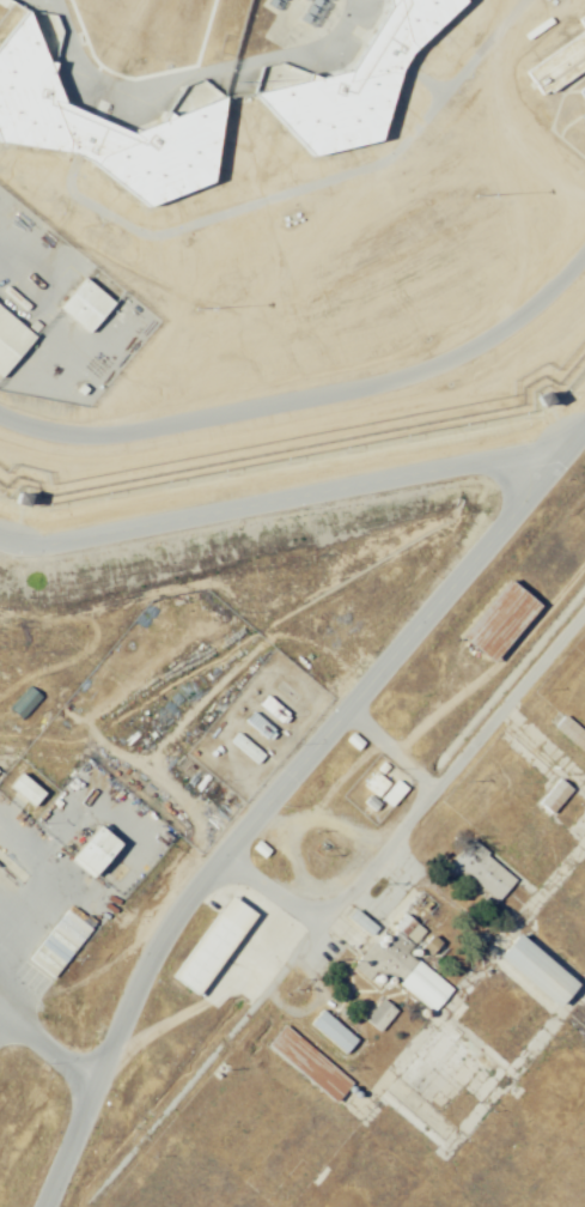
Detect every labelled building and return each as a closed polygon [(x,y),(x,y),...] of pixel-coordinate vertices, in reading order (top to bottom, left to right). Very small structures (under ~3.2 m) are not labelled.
[(385,6),(384,0),(459,0),(459,1),(410,48),(394,75),(374,141),(307,158),(251,95),(261,67),(280,62),(315,78),(346,72),(385,6)] [(62,153),(0,143),(0,38),(23,8),(51,13),(60,32),(49,79),(59,107),(127,135),(158,122),(182,85),(200,79),(220,98),(207,182),(141,207),(90,164),(62,153)] [(577,19),(584,14),(584,68),(549,93),(546,90),(538,95),(524,73),(584,30),(577,19)] [(562,124),(584,161),(584,111),(562,124)] [(80,278),(112,304),(85,336),(54,310),(80,278)] [(33,338),(0,378),(0,309),(33,338)] [(547,400),(535,405),(531,394),(542,389),(547,400)] [(11,491),(23,493),(20,505),(8,502),(11,491)] [(489,664),(538,606),(507,580),(458,637),(489,664)] [(246,722),(257,730),(263,722),(252,714),(246,722)] [(584,754),(584,734),(563,716),(553,727),(584,754)] [(264,758),(238,733),(230,741),(256,766),(264,758)] [(18,771),(43,793),(29,808),(5,787),(18,771)] [(375,797),(388,786),(377,773),(364,783),(375,797)] [(573,792),(559,780),(536,805),(550,817),(573,792)] [(381,799),(391,808),(407,790),(397,781),(381,799)] [(95,825),(117,844),(87,878),(65,859),(95,825)] [(516,881),(470,840),(446,866),(492,907),(516,881)] [(171,978),(197,996),(252,912),(226,895),(171,978)] [(423,931),(403,915),(393,928),(413,944),(423,931)] [(558,1006),(578,979),(553,960),(552,961),(534,947),(538,941),(530,935),(526,941),(515,933),(495,959),(558,1006)] [(432,958),(442,945),(430,936),(420,949),(432,958)] [(398,981),(432,1011),(451,991),(417,960),(398,981)] [(356,1041),(321,1009),(309,1023),(344,1055),(356,1041)] [(334,1104),(352,1082),(282,1025),(265,1047),(334,1104)]
